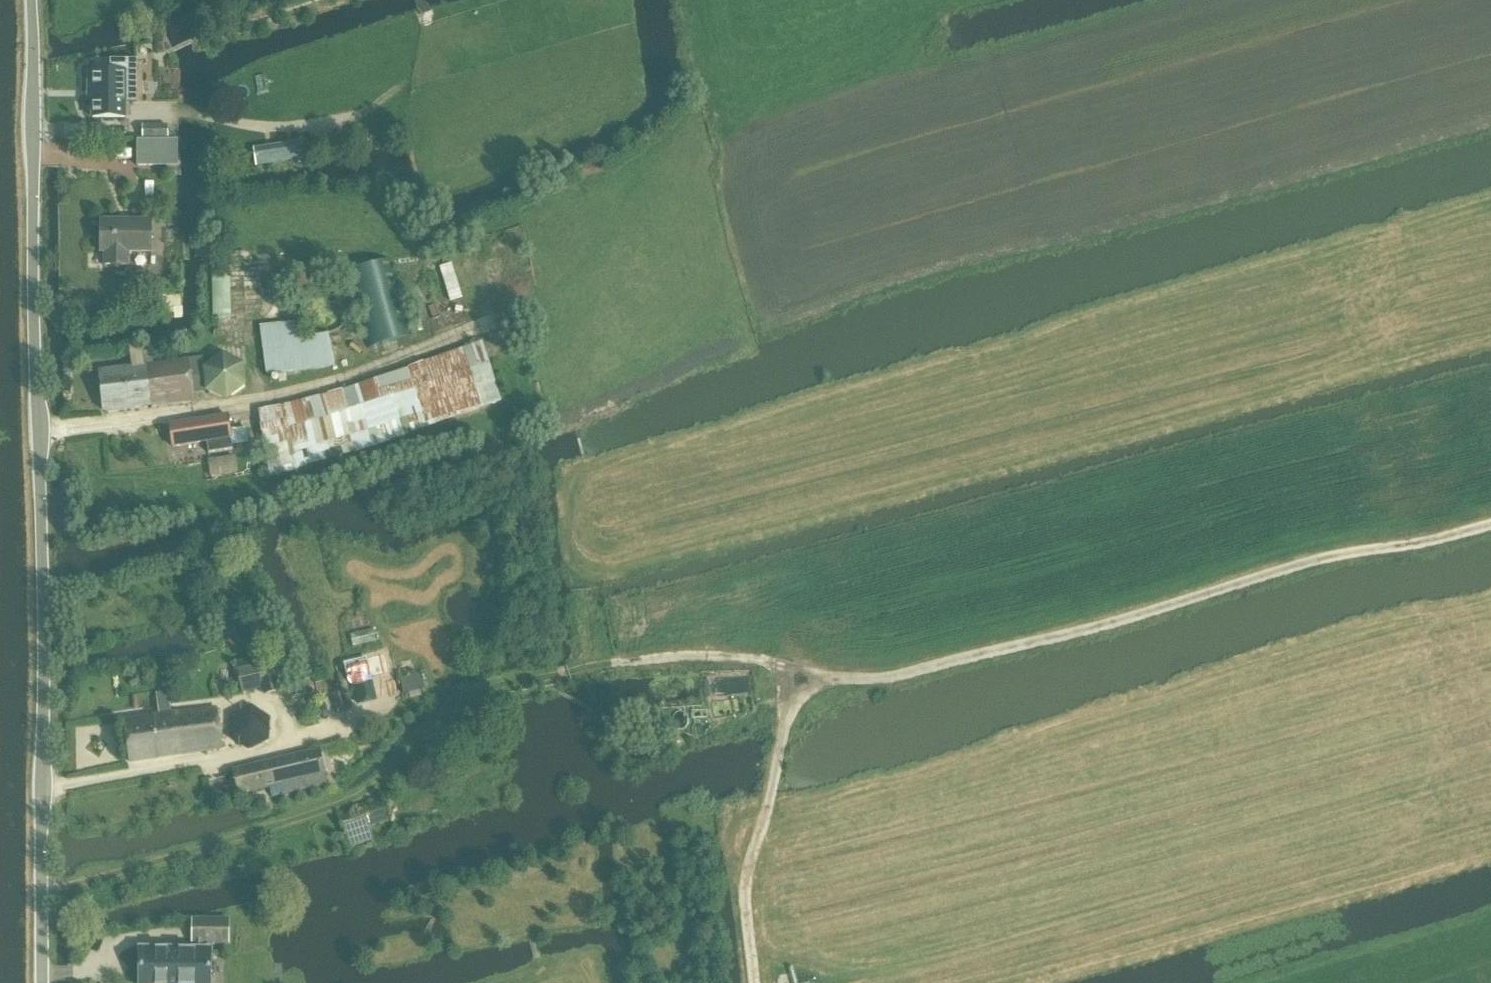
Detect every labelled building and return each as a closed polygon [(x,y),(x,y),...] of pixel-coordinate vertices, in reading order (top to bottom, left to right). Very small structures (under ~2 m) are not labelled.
[(96,73),(89,73),(89,90),(93,89),(93,118),(125,118),(125,102),(142,102),(143,62),(120,62),(112,62),(112,73),(96,73)] [(143,139),(168,139),(168,126),(143,126),(143,139)] [(309,159),(306,140),(253,148),(256,167),(309,159)] [(137,166),(175,166),(176,141),(137,141),(137,166)] [(151,253),(151,221),(101,221),(101,253),(105,253),(105,266),(128,266),(129,253),(151,253)] [(372,348),(407,338),(386,260),(350,270),(372,348)] [(214,320),(231,320),(230,273),(212,274),(214,320)] [(344,308),(345,302),(345,297),(343,292),(339,287),(335,284),(330,282),(324,281),(319,282),(314,284),(309,287),(306,291),(304,296),(303,302),(304,307),(306,312),(309,317),(313,320),(318,322),(324,323),(329,322),(334,320),(339,317),(342,313),(344,308)] [(328,334),(302,338),(300,323),(260,327),(266,375),(335,367),(328,334)] [(264,410),(258,411),(263,447),(270,477),(298,471),(298,470),(354,453),(354,454),(392,441),(500,402),(490,366),(482,342),(409,369),(343,391),(284,405),(264,410)] [(132,367),(101,371),(105,412),(193,402),(189,360),(144,366),(144,364),(142,352),(142,347),(130,348),(132,367)] [(246,388),(244,365),(222,354),(203,369),(205,392),(227,402),(246,388)] [(228,415),(169,424),(172,448),(198,444),(207,443),(208,454),(232,450),(232,447),(248,444),(246,428),(230,430),(228,415)] [(252,692),(277,686),(270,655),(234,663),(240,687),(250,685),(252,692)] [(383,655),(345,664),(349,683),(352,682),(358,704),(376,700),(371,677),(387,673),(383,655)] [(222,748),(217,709),(171,714),(168,692),(156,693),(159,715),(124,720),(130,762),(222,748)] [(272,797),(327,784),(319,750),(233,770),(239,794),(270,786),(272,797)] [(371,826),(390,819),(383,800),(364,807),(365,809),(339,817),(345,833),(370,824),(371,826)] [(191,945),(229,945),(229,919),(192,921),(191,945)] [(140,982),(210,982),(210,972),(210,950),(140,949),(140,982)]
